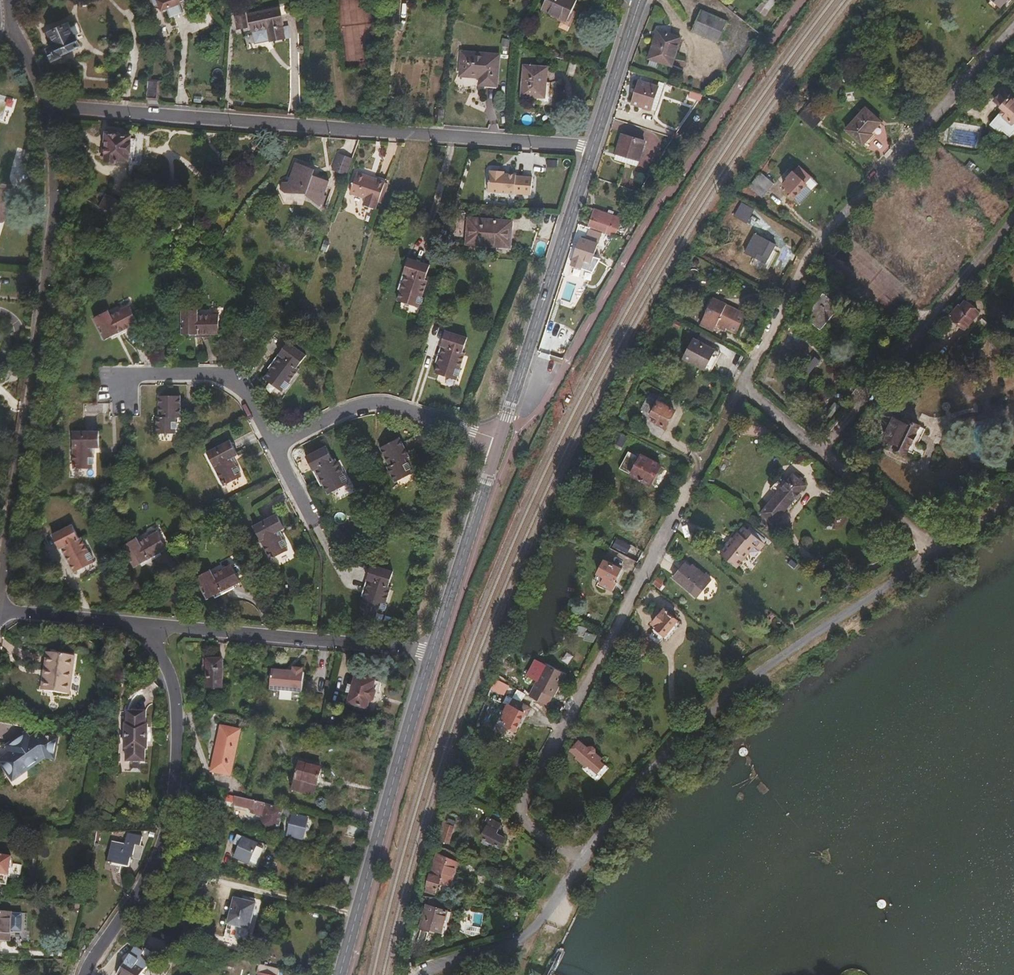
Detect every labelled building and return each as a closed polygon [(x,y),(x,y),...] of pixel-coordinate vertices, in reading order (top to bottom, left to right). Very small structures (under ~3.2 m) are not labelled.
[(185,0),(153,0),(155,6),(160,4),(162,10),(181,4),(180,2),(185,1),(185,0)] [(576,1),(575,0),(545,0),(541,9),(550,13),(566,21),(572,10),(576,1)] [(766,17),(775,0),(762,0),(756,12),(766,17)] [(285,26),(281,9),(250,17),(254,34),(269,31),(272,43),(272,44),(287,40),(284,28),(285,26)] [(568,26),(575,11),(572,10),(566,21),(550,13),(548,17),(568,26)] [(718,42),(727,21),(700,10),(691,31),(718,42)] [(249,30),(247,18),(236,21),(239,33),(249,30)] [(81,47),(76,36),(74,37),(69,26),(51,34),(56,47),(49,50),(55,61),(61,58),(61,57),(81,47)] [(671,66),(680,38),(658,30),(649,58),(657,61),(671,66)] [(272,43),(269,31),(254,34),(257,46),(272,43)] [(496,89),(499,57),(462,55),(460,77),(486,80),(485,88),(496,89)] [(655,66),(657,61),(649,58),(647,64),(655,66)] [(543,97),(545,68),(524,67),(523,95),(543,97)] [(656,111),(665,83),(659,81),(658,87),(639,80),(632,104),(656,111)] [(157,100),(159,82),(148,81),(147,99),(157,100)] [(1013,131),(1013,99),(1004,91),(996,101),(1005,109),(991,124),(998,131),(1001,128),(1010,136),(1013,131)] [(813,127),(822,118),(807,105),(798,114),(813,127)] [(872,133),(882,122),(866,107),(846,130),(864,146),(874,135),(872,133)] [(442,124),(443,110),(436,110),(435,124),(442,124)] [(135,157),(138,139),(132,139),(132,136),(122,136),(122,133),(118,133),(117,130),(107,129),(106,130),(105,142),(108,142),(106,161),(120,162),(120,159),(130,159),(130,157),(135,157)] [(637,165),(645,141),(622,134),(614,158),(637,165)] [(22,186),(32,151),(18,148),(9,183),(22,186)] [(339,154),(332,171),(347,177),(354,160),(339,154)] [(324,193),(329,179),(313,173),(308,172),(310,166),(295,161),(288,181),(281,181),(279,188),(282,191),(283,193),(300,193),(301,191),(304,192),(306,193),(305,195),(320,206),(321,202),(322,201),(323,202),(324,201),(326,194),(324,193)] [(793,200),(806,185),(802,182),(804,179),(798,174),(796,176),(787,168),(776,181),(788,190),(785,193),(793,200)] [(531,195),(532,177),(516,176),(516,175),(504,174),(500,173),(501,171),(490,170),(490,172),(489,172),(488,191),(531,195)] [(378,203),(385,182),(356,172),(350,192),(366,198),(364,205),(376,209),(377,203),(378,203)] [(762,198),(774,184),(761,173),(749,188),(762,198)] [(17,186),(0,185),(0,203),(10,203),(10,195),(16,195),(17,186)] [(799,204),(812,190),(806,185),(793,200),(799,204)] [(117,217),(124,205),(107,195),(100,207),(117,217)] [(747,223),(754,210),(742,203),(735,217),(747,223)] [(591,219),(594,210),(584,207),(581,216),(591,219)] [(623,220),(594,210),(591,219),(593,220),(616,227),(618,228),(623,220)] [(506,247),(507,231),(512,231),(513,221),(468,218),(466,244),(506,247)] [(615,233),(616,227),(593,220),(591,225),(599,227),(598,231),(609,234),(611,231),(615,233)] [(592,273),(600,259),(593,256),(600,239),(582,232),(574,254),(574,256),(571,264),(574,268),(576,269),(579,269),(581,268),(582,269),(592,273)] [(773,249),(776,245),(755,233),(745,251),(765,262),(773,249)] [(769,265),(777,253),(773,249),(765,262),(769,265)] [(427,299),(432,282),(430,281),(435,267),(412,259),(404,282),(407,283),(404,291),(401,301),(423,309),(425,304),(426,306),(428,299),(427,299)] [(830,319),(837,311),(840,306),(823,292),(804,315),(821,329),(830,319)] [(716,326),(727,304),(713,297),(701,321),(715,328),(716,326)] [(965,329),(979,312),(965,301),(960,306),(958,305),(950,314),(950,316),(965,329)] [(743,317),(738,315),(740,311),(727,304),(716,326),(725,330),(727,327),(736,332),(743,317)] [(130,327),(137,323),(129,306),(109,316),(107,312),(93,318),(105,340),(111,337),(118,333),(119,336),(131,329),(130,327)] [(219,334),(219,315),(198,315),(198,314),(198,310),(181,310),(182,334),(189,334),(197,334),(197,337),(211,337),(211,334),(219,334)] [(839,327),(846,319),(837,311),(830,319),(839,327)] [(679,328),(681,324),(673,319),(671,324),(679,328)] [(460,368),(465,351),(463,351),(467,336),(445,329),(437,352),(439,353),(437,360),(434,371),(456,378),(458,374),(459,375),(461,368),(460,368)] [(706,368),(715,348),(693,337),(688,346),(697,351),(691,361),(706,368)] [(288,384),(299,370),(297,369),(307,357),(288,342),(273,362),(275,363),(270,369),(263,378),(282,392),(285,389),(286,390),(290,385),(288,384)] [(691,361),(697,351),(688,346),(682,357),(691,361)] [(711,371),(721,352),(715,348),(706,368),(711,371)] [(798,376),(802,368),(794,365),(794,366),(792,365),(791,365),(790,365),(788,371),(790,372),(790,373),(798,376)] [(177,422),(175,422),(175,417),(181,417),(181,396),(158,396),(158,417),(156,417),(156,434),(175,434),(175,429),(177,429),(177,422)] [(666,427),(675,411),(648,397),(643,408),(643,409),(656,416),(655,418),(658,422),(666,427)] [(914,453),(925,429),(920,427),(919,425),(903,417),(901,420),(894,417),(885,437),(896,443),(895,446),(907,452),(908,451),(914,453)] [(92,458),(92,448),(99,448),(99,431),(72,432),(72,469),(93,469),(92,465),(94,465),(94,458),(92,458)] [(627,443),(630,437),(621,433),(618,438),(627,443)] [(407,461),(405,457),(410,455),(400,436),(380,446),(389,465),(387,466),(395,481),(412,472),(410,467),(412,466),(409,461),(407,461)] [(240,471),(238,465),(236,466),(231,457),(237,454),(230,440),(206,452),(223,485),(241,476),(239,472),(240,471)] [(343,473),(335,458),(333,458),(326,445),(305,455),(317,478),(319,477),(323,484),(328,494),(348,483),(347,482),(346,480),(347,478),(344,473),(343,473)] [(651,485),(661,466),(642,456),(641,456),(637,463),(631,474),(651,485)] [(631,474),(637,463),(627,457),(621,469),(631,474)] [(782,514),(807,485),(794,474),(762,512),(776,524),(783,515),(782,514)] [(287,545),(284,539),(283,540),(278,531),(284,527),(276,513),(253,525),(270,559),(288,549),(286,546),(287,545)] [(87,554),(79,538),(77,539),(70,526),(49,536),(61,558),(63,557),(67,564),(72,574),(92,563),(90,561),(92,559),(88,554),(87,554)] [(735,567),(753,546),(759,551),(765,542),(745,526),(739,533),(738,532),(720,554),(735,567)] [(159,553),(166,548),(157,531),(139,542),(136,538),(122,546),(134,567),(141,564),(148,560),(149,562),(161,555),(159,553)] [(637,564),(642,554),(615,540),(611,549),(637,564)] [(614,581),(621,568),(605,560),(594,579),(614,589),(617,582),(614,581)] [(706,583),(700,578),(703,574),(697,569),(695,572),(684,563),(672,577),(695,596),(706,583)] [(240,581),(231,564),(212,574),(210,569),(196,577),(207,599),(214,595),(220,592),(222,594),(234,588),(233,585),(240,581)] [(386,602),(391,586),(389,585),(393,570),(371,564),(364,588),(367,589),(364,596),(361,605),(362,606),(383,612),(384,609),(385,609),(387,603),(386,602)] [(617,582),(624,570),(621,568),(614,581),(617,582)] [(706,583),(709,579),(703,574),(700,578),(706,583)] [(664,634),(677,619),(663,609),(653,622),(657,626),(656,627),(664,634)] [(148,656),(141,647),(133,655),(139,662),(148,656)] [(563,657),(570,661),(575,654),(568,650),(563,657)] [(72,673),(74,657),(45,652),(43,668),(45,669),(43,678),(41,678),(38,691),(65,696),(69,673),(72,673)] [(221,689),(223,660),(206,660),(205,688),(221,689)] [(538,681),(545,666),(541,663),(538,669),(534,667),(529,676),(538,681)] [(552,698),(565,675),(547,665),(546,665),(545,666),(538,681),(534,688),(547,695),(552,698)] [(301,693),(303,673),(302,673),(302,669),(292,668),(292,672),(271,670),(269,690),(301,693)] [(613,682),(619,672),(612,668),(607,679),(613,682)] [(368,708),(374,681),(354,677),(351,686),(347,685),(345,692),(349,693),(347,703),(368,708)] [(543,704),(547,695),(534,688),(529,696),(543,704)] [(527,716),(530,709),(506,696),(502,703),(507,706),(504,712),(505,713),(502,718),(508,722),(507,724),(507,725),(515,729),(523,714),(527,716)] [(148,750),(148,725),(146,725),(146,713),(127,713),(127,725),(124,725),(124,750),(126,751),(126,763),(145,763),(145,750),(148,750)] [(230,776),(240,732),(222,728),(212,772),(230,776)] [(51,736),(31,733),(25,736),(21,732),(0,747),(0,769),(12,786),(30,773),(26,766),(24,763),(30,759),(32,762),(40,756),(48,758),(51,736)] [(603,764),(581,745),(575,753),(586,763),(582,768),(593,776),(603,764)] [(316,786),(320,769),(319,768),(319,767),(311,764),(311,766),(298,763),(291,791),(313,796),(316,786)] [(598,781),(608,768),(603,764),(593,776),(598,781)] [(322,788),(327,771),(320,769),(316,786),(322,788)] [(276,832),(281,815),(283,808),(229,794),(227,802),(232,803),(232,804),(245,807),(245,808),(250,809),(250,812),(261,815),(258,828),(276,832)] [(359,823),(363,810),(351,806),(348,820),(359,823)] [(287,817),(289,810),(283,808),(281,815),(287,817)] [(302,840),(307,820),(292,816),(286,835),(302,840)] [(440,841),(451,843),(454,823),(442,822),(440,841)] [(358,837),(361,828),(349,825),(346,835),(358,837)] [(500,847),(504,838),(485,830),(481,839),(500,847)] [(253,862),(258,841),(232,834),(231,839),(233,840),(228,856),(253,862)] [(141,861),(144,847),(141,847),(143,837),(128,835),(126,846),(112,844),(108,864),(114,866),(114,865),(130,868),(131,859),(141,861)] [(450,881),(456,859),(436,853),(430,875),(428,876),(425,887),(433,890),(437,878),(450,881)] [(11,856),(0,854),(0,883),(7,884),(11,856)] [(209,885),(212,873),(195,868),(192,880),(209,885)] [(442,911),(446,897),(429,895),(425,906),(442,911)] [(249,945),(259,906),(237,900),(227,939),(249,945)] [(438,934),(445,912),(442,911),(425,906),(419,928),(438,934)] [(11,915),(0,913),(0,941),(8,942),(9,932),(11,915)] [(20,933),(22,916),(11,915),(9,932),(20,933)] [(145,952),(137,947),(133,953),(141,959),(142,957),(145,952)] [(146,972),(147,969),(140,964),(142,962),(140,961),(132,956),(131,955),(118,974),(144,974),(146,972)] [(151,968),(142,957),(141,959),(140,961),(142,962),(140,964),(147,969),(146,972),(151,968)] [(278,969),(259,964),(256,974),(258,974),(277,974),(278,969)]
